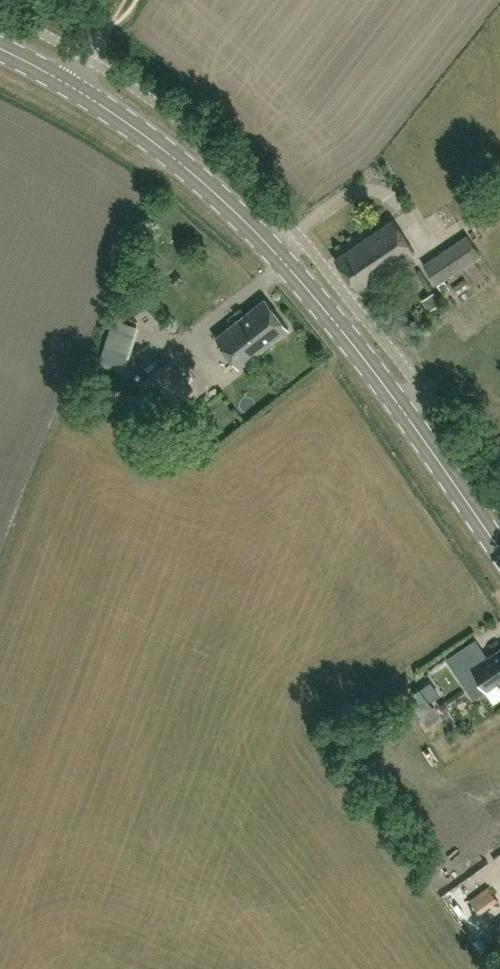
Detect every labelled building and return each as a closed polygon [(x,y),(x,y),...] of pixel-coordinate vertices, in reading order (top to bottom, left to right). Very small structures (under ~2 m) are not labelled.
[(356,290),(414,251),(393,219),(335,258),(356,290)] [(447,281),(445,279),(480,255),(471,242),(478,238),(474,230),(467,235),(423,264),(437,284),(438,283),(444,292),(451,288),(449,285),(451,284),(448,280),(447,281)] [(257,353),(262,354),(269,348),(269,344),(288,328),(265,298),(215,337),(239,367),(257,353)] [(174,403),(193,388),(170,358),(139,381),(155,401),(165,393),(174,403)] [(476,639),(447,658),(474,698),(498,682),(499,684),(499,683),(499,649),(488,657),(476,639)] [(427,723),(440,714),(420,686),(408,695),(427,723)] [(480,914),(498,900),(487,886),(468,899),(480,914)] [(490,928),(499,942),(499,921),(490,928)]
